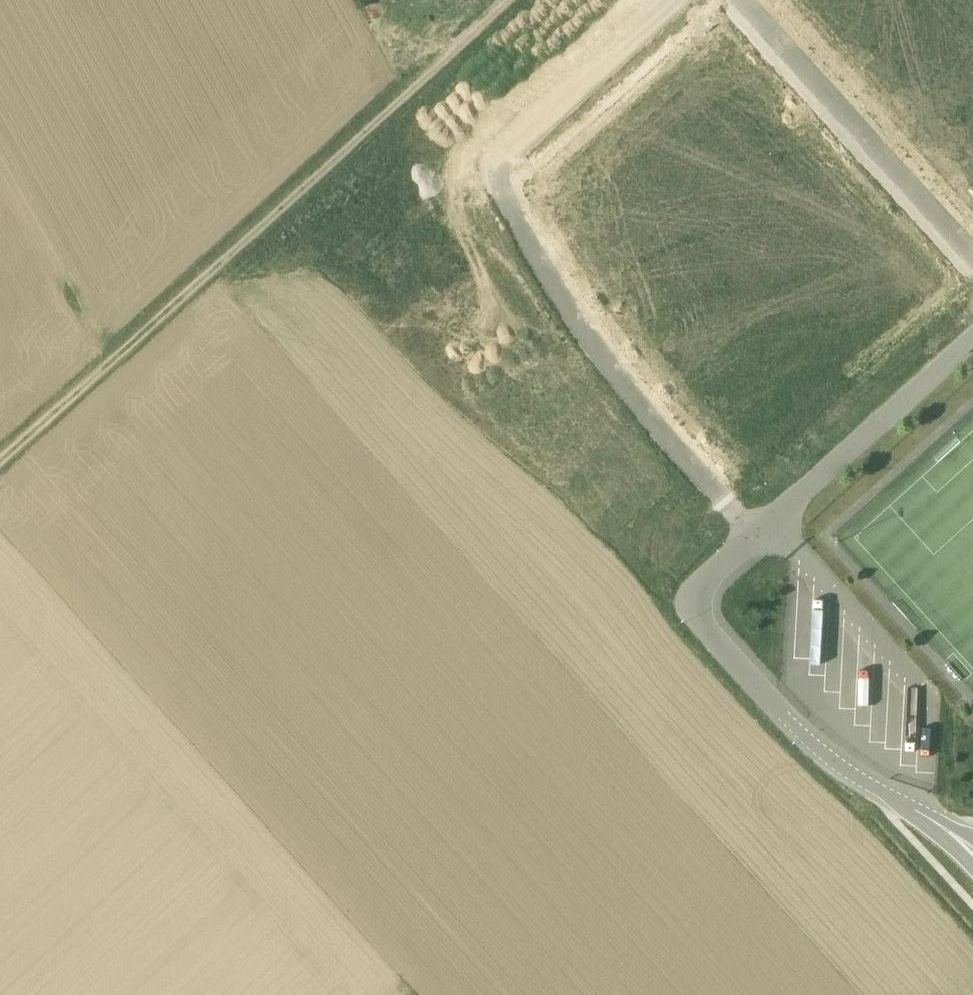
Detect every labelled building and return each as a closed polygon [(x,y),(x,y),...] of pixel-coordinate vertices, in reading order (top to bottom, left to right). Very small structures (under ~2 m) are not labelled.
[(945,23),(951,18),(943,9),(937,14),(945,23)] [(939,29),(945,23),(937,14),(931,20),(939,29)] [(959,27),(951,18),(945,23),(953,32),(959,27)] [(947,38),(953,32),(945,23),(939,29),(947,38)] [(861,41),(866,47),(875,39),(870,33),(861,41)] [(866,47),(861,41),(852,49),(858,55),(866,47)] [(966,158),(972,152),(972,147),(970,144),(961,152),(966,158)] [(678,153),(687,163),(693,157),(684,148),(678,153)] [(966,158),(961,152),(952,160),(957,166),(966,158)] [(701,166),(693,157),(687,163),(694,171),(701,166)] [(733,214),(739,209),(731,200),(725,205),(733,214)] [(747,218),(739,209),(733,214),(741,223),(747,218)] [(873,239),(879,245),(888,237),(882,231),(873,239)] [(879,245),(873,239),(864,248),(870,254),(879,245)] [(780,267),(786,261),(778,252),(772,258),(780,267)] [(836,266),(841,272),(850,264),(845,258),(836,266)] [(795,270),(786,261),(780,267),(789,276),(795,270)] [(832,280),(841,272),(836,266),(827,274),(832,280)]
